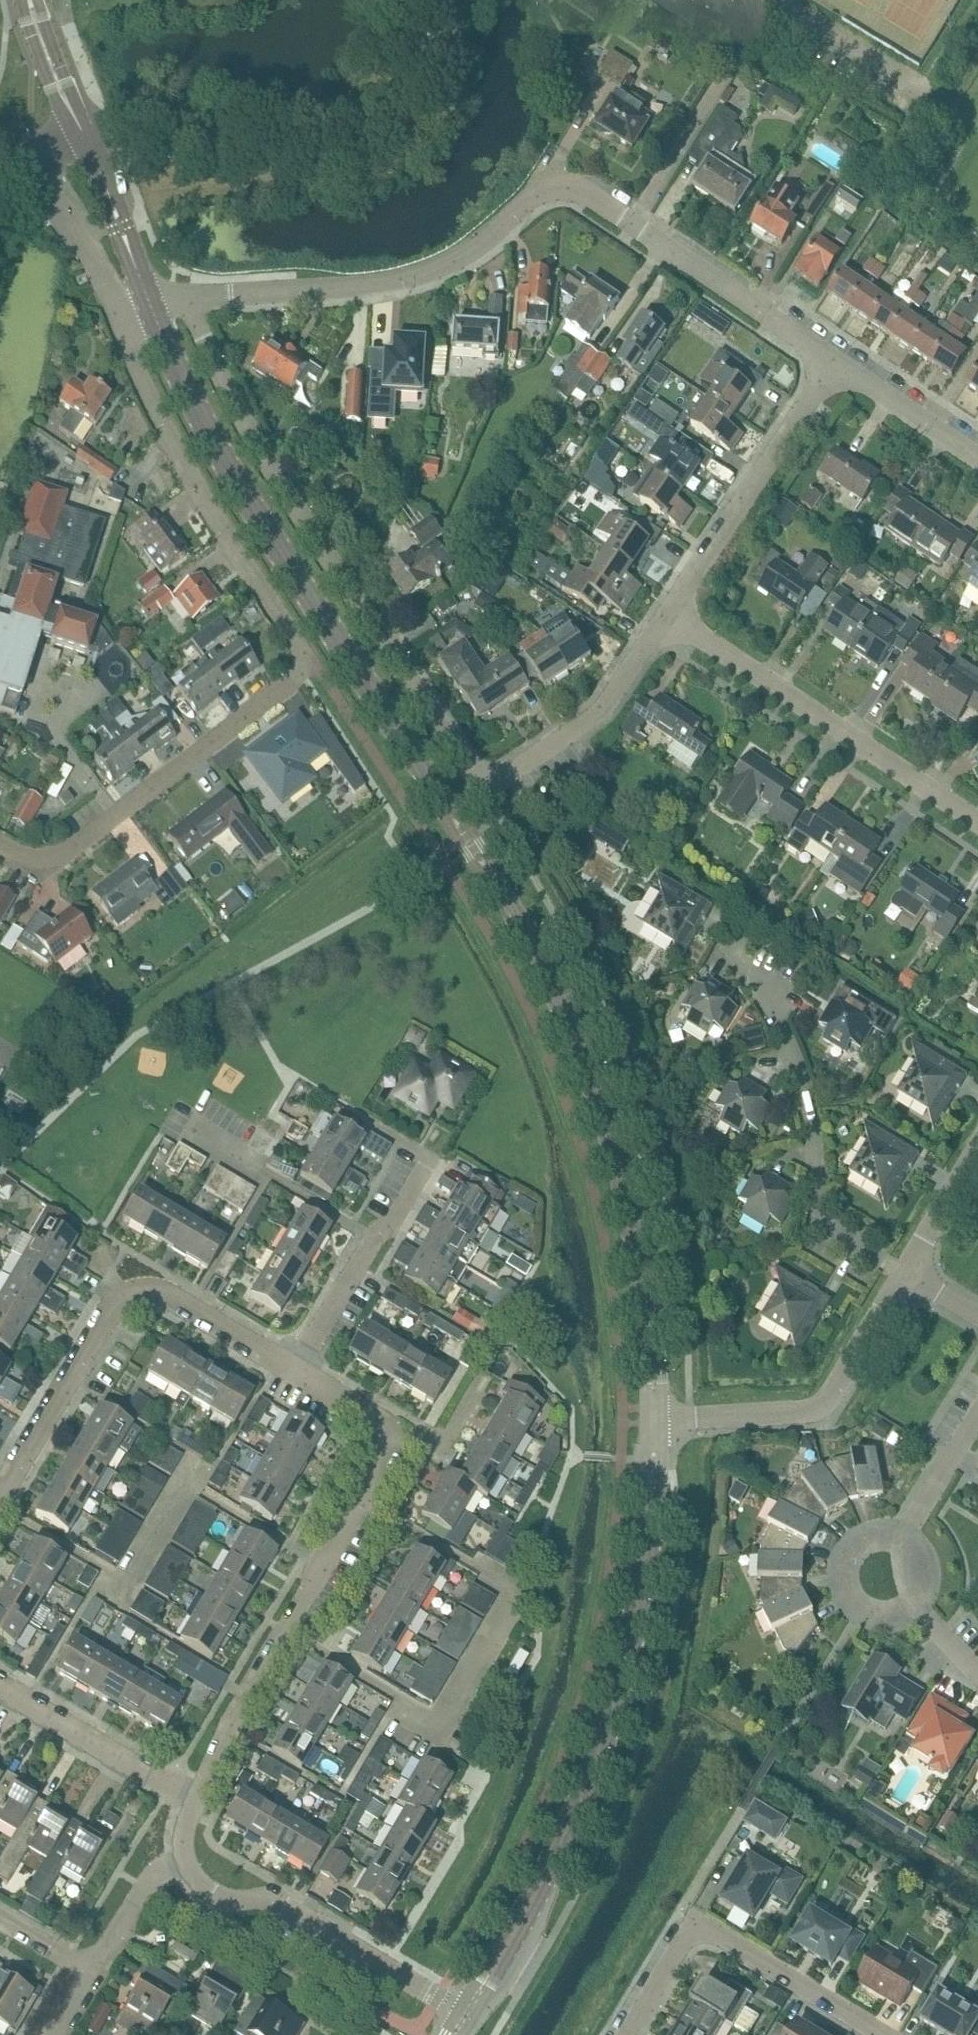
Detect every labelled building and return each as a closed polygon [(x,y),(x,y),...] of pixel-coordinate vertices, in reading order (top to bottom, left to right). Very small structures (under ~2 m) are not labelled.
[(616,26),(625,13),(612,5),(604,17),(616,26)] [(628,90),(634,80),(627,76),(634,65),(612,51),(599,73),(628,90)] [(629,104),(617,96),(597,126),(599,127),(603,135),(611,135),(631,148),(651,118),(641,111),(644,106),(632,98),(629,104)] [(735,158),(729,154),(741,137),(740,130),(733,125),(738,117),(722,107),(697,146),(696,146),(689,156),(690,160),(696,164),(700,163),(704,166),(691,186),(719,204),(715,210),(727,218),(731,212),(736,215),(747,199),(758,181),(743,171),(745,169),(741,157),(735,158)] [(811,223),(822,207),(824,203),(834,187),(826,183),(804,219),(811,223)] [(782,245),(793,228),(796,222),(790,219),(801,203),(776,187),(763,209),(752,225),(782,245)] [(857,212),(863,203),(844,189),(838,199),(857,212)] [(846,248),(853,238),(843,231),(836,241),(846,248)] [(818,287),(840,254),(817,239),(805,259),(796,273),(818,287)] [(863,271),(871,276),(878,265),(871,260),(863,271)] [(886,270),(878,265),(871,276),(879,281),(886,270)] [(548,307),(551,273),(531,271),(530,287),(521,286),(517,326),(527,327),(547,329),(548,307)] [(849,307),(864,285),(843,271),(828,293),(849,307)] [(898,308),(885,299),(869,321),(890,335),(905,313),(912,303),(919,292),(925,284),(929,276),(923,271),(918,279),(898,308)] [(604,319),(605,320),(608,316),(619,299),(592,281),(589,284),(573,274),(565,286),(561,292),(577,302),(579,303),(565,324),(590,339),(604,319)] [(869,321),(885,299),(864,285),(849,307),(869,321)] [(927,298),(919,292),(912,303),(912,304),(920,309),(927,298)] [(977,312),(977,295),(970,306),(969,305),(931,362),(952,377),(967,355),(958,349),(965,339),(961,336),(968,326),(969,325),(977,312)] [(501,325),(501,317),(503,296),(491,296),(489,324),(456,321),(453,349),(484,352),(484,356),(499,358),(502,325),(501,325)] [(931,362),(969,305),(962,301),(945,326),(943,324),(936,334),(926,327),(911,349),(931,362)] [(700,306),(693,318),(703,324),(710,313),(700,306)] [(926,327),(906,313),(905,313),(890,335),(911,349),(926,327)] [(644,379),(665,347),(657,342),(665,330),(643,316),(632,332),(625,343),(630,346),(619,362),(644,379)] [(517,354),(519,335),(509,335),(508,353),(517,354)] [(373,369),(370,418),(393,419),(394,403),(387,402),(388,391),(402,391),(422,392),(424,359),(425,343),(399,341),(397,341),(396,351),(396,355),(388,355),(388,366),(387,370),(373,369)] [(268,343),(252,368),(266,377),(268,373),(282,381),(279,386),(292,395),(299,384),(303,386),(310,375),(317,380),(323,371),(283,345),(281,348),(273,343),(272,345),(268,343)] [(583,376),(598,353),(585,345),(570,367),(583,376)] [(447,359),(447,350),(437,349),(436,358),(447,359)] [(597,384),(611,363),(600,356),(586,377),(597,384)] [(733,377),(713,363),(702,380),(715,388),(709,397),(732,412),(748,388),(754,392),(763,379),(741,365),(733,377)] [(967,384),(977,392),(977,368),(967,384)] [(347,421),(362,422),(365,374),(350,373),(347,421)] [(110,396),(89,382),(84,390),(72,382),(70,386),(66,386),(60,396),(62,399),(59,403),(70,411),(58,429),(72,438),(84,420),(95,427),(105,412),(100,409),(110,396)] [(730,450),(741,433),(725,422),(732,412),(709,397),(691,424),(730,450)] [(670,427),(678,415),(656,401),(648,413),(665,424),(670,427)] [(665,424),(648,413),(636,405),(628,417),(657,436),(665,424)] [(664,465),(658,474),(680,489),(697,464),(705,469),(713,456),(697,445),(692,442),(677,432),(669,443),(663,439),(663,440),(652,457),(664,465)] [(81,447),(75,456),(89,465),(88,466),(104,478),(110,482),(118,471),(112,467),(81,447)] [(863,469),(837,451),(821,474),(862,502),(880,476),(865,466),(863,469)] [(438,477),(440,462),(422,459),(419,475),(438,477)] [(606,476),(609,471),(596,462),(584,480),(603,492),(612,480),(606,476)] [(674,498),(680,489),(658,474),(650,469),(632,495),(641,501),(662,515),(679,526),(690,509),(674,498)] [(97,542),(104,523),(62,509),(67,494),(34,484),(18,534),(23,536),(17,555),(12,553),(6,569),(16,572),(7,600),(0,597),(0,711),(14,715),(22,688),(40,630),(51,634),(48,644),(84,656),(85,656),(97,660),(111,649),(97,630),(58,617),(56,618),(46,615),(57,580),(82,588),(97,542)] [(121,504),(125,493),(113,485),(107,500),(121,504)] [(812,511),(821,497),(810,490),(801,504),(812,511)] [(913,550),(933,519),(908,501),(911,497),(901,490),(886,512),(896,519),(887,532),(913,550)] [(630,527),(611,514),(600,532),(613,541),(607,550),(629,565),(646,539),(654,545),(663,532),(638,515),(630,527)] [(159,524),(152,515),(136,527),(142,536),(140,537),(147,546),(150,544),(167,567),(184,555),(160,523),(159,524)] [(444,536),(443,534),(451,529),(437,520),(434,522),(431,518),(425,522),(410,533),(424,552),(414,559),(412,556),(405,561),(398,566),(397,565),(394,565),(390,568),(389,571),(390,572),(388,573),(407,599),(424,588),(430,583),(431,583),(430,582),(437,577),(438,579),(440,578),(439,576),(451,567),(433,543),(444,536)] [(960,537),(933,519),(913,550),(939,568),(948,554),(959,561),(974,540),(963,533),(960,537)] [(493,544),(498,537),(485,527),(480,534),(493,544)] [(533,556),(514,546),(509,555),(540,573),(555,583),(563,571),(548,561),(535,553),(533,556)] [(969,561),(966,565),(976,572),(966,585),(970,588),(967,594),(977,601),(977,547),(969,561)] [(622,611),(640,585),(623,574),(629,565),(607,550),(590,576),(589,576),(618,595),(612,605),(622,611)] [(796,576),(777,563),(780,558),(769,551),(752,577),(762,584),(759,589),(797,614),(808,598),(829,568),(811,555),(796,576)] [(618,595),(589,576),(590,576),(578,568),(572,577),(563,571),(555,583),(596,610),(604,599),(612,605),(618,595)] [(153,573),(140,582),(148,592),(160,582),(153,573)] [(193,618),(202,611),(218,599),(200,576),(175,595),(193,618)] [(161,611),(173,601),(163,588),(140,606),(148,616),(159,608),(161,611)] [(860,611),(845,602),(850,594),(840,588),(829,604),(840,611),(825,632),(851,650),(878,609),(866,601),(860,611)] [(944,618),(947,614),(934,605),(931,609),(944,618)] [(905,627),(879,609),(879,610),(878,609),(851,650),(878,668),(893,646),(903,653),(920,627),(910,620),(905,627)] [(549,643),(568,672),(591,657),(583,645),(595,638),(587,626),(584,621),(583,619),(570,628),(563,617),(542,631),(542,632),(546,639),(549,643)] [(931,703),(952,672),(943,667),(946,662),(934,654),(939,646),(924,636),(904,665),(914,671),(905,686),(931,703)] [(485,672),(465,641),(441,657),(451,673),(453,671),(462,686),(460,688),(479,717),(529,685),(527,681),(513,660),(510,655),(485,672)] [(259,667),(240,642),(220,657),(213,649),(202,657),(223,685),(233,677),(238,683),(259,667)] [(524,653),(513,660),(527,681),(537,675),(545,687),(568,672),(549,643),(527,658),(524,653)] [(223,685),(202,657),(205,661),(194,669),(191,666),(179,675),(185,682),(177,688),(197,714),(218,698),(213,692),(223,685)] [(931,703),(958,722),(968,708),(977,714),(977,713),(977,672),(960,660),(952,672),(931,703)] [(155,669),(145,676),(154,688),(164,680),(155,669)] [(703,724),(661,696),(654,707),(643,699),(622,731),(633,739),(632,740),(642,747),(647,739),(637,733),(645,721),(701,759),(711,744),(696,734),(703,724)] [(105,707),(106,710),(115,721),(141,755),(150,747),(154,753),(175,737),(168,728),(155,711),(145,719),(144,716),(131,720),(126,713),(123,715),(120,712),(124,710),(116,699),(105,707)] [(130,763),(141,755),(115,721),(106,710),(87,724),(95,734),(102,728),(110,739),(113,743),(94,758),(101,768),(113,784),(134,768),(130,763)] [(266,740),(245,756),(282,803),(313,780),(303,768),(322,753),(354,795),(364,787),(318,716),(304,727),(297,717),(275,733),(278,736),(269,743),(266,740)] [(803,807),(783,794),(791,783),(750,755),(733,780),(734,780),(717,805),(742,822),(759,798),(774,808),(765,821),(785,834),(803,807)] [(29,792),(19,810),(31,817),(41,799),(29,792)] [(65,807),(74,800),(67,792),(58,799),(59,800),(65,807)] [(271,852),(237,808),(225,792),(168,835),(187,860),(228,829),(255,864),(271,852)] [(853,824),(827,807),(817,820),(807,814),(794,834),(796,835),(787,848),(801,857),(811,841),(832,855),(853,824)] [(627,837),(594,817),(587,829),(620,849),(627,837)] [(859,895),(865,886),(878,867),(867,860),(879,842),(853,824),(832,855),(841,861),(831,877),(859,895)] [(110,917),(152,885),(133,861),(92,893),(110,917)] [(963,912),(951,905),(958,895),(917,867),(900,892),(903,893),(896,895),(892,901),(893,906),(900,911),(903,911),(917,920),(925,908),(941,919),(934,931),(945,938),(963,912)] [(175,899),(187,890),(184,886),(186,885),(174,869),(160,879),(175,899)] [(705,921),(713,907),(658,874),(662,893),(643,925),(675,944),(680,963),(697,934),(694,932),(702,919),(705,921)] [(14,897),(0,888),(0,919),(14,897)] [(90,937),(70,910),(49,926),(33,916),(16,943),(32,953),(42,946),(55,964),(90,937)] [(819,927),(813,911),(795,917),(802,933),(819,927)] [(734,995),(711,981),(706,991),(697,985),(683,1007),(692,1013),(687,1022),(709,1036),(715,1027),(724,1032),(738,1010),(728,1004),(734,995)] [(842,988),(833,1002),(820,1025),(829,1030),(823,1040),(846,1053),(852,1044),(861,1050),(873,1029),(887,1038),(897,1021),(842,988)] [(969,1009),(977,1014),(977,994),(969,1009)] [(412,1030),(407,1040),(417,1046),(423,1036),(412,1030)] [(762,1035),(742,1040),(745,1054),(766,1049),(762,1035)] [(960,1088),(967,1075),(912,1042),(917,1061),(898,1093),(929,1111),(934,1131),(952,1102),(949,1100),(957,1087),(960,1088)] [(450,1067),(437,1060),(430,1072),(415,1063),(395,1096),(428,1115),(437,1100),(452,1109),(472,1076),(452,1064),(450,1067)] [(767,1094),(745,1081),(739,1090),(730,1085),(716,1107),(726,1113),(720,1122),(743,1136),(748,1126),(757,1132),(771,1109),(762,1104),(767,1094)] [(334,1120),(334,1121),(325,1115),(314,1134),(322,1140),(354,1158),(358,1152),(365,1139),(360,1136),(334,1120)] [(912,1168),(920,1155),(864,1121),(869,1141),(850,1172),(881,1191),(886,1210),(904,1181),(901,1179),(909,1166),(912,1168)] [(354,1158),(322,1140),(314,1134),(313,1135),(322,1140),(311,1158),(342,1177),(354,1158)] [(380,1165),(389,1150),(362,1134),(360,1136),(365,1139),(358,1152),(380,1165)] [(187,1161),(191,1153),(178,1145),(166,1166),(179,1174),(186,1161),(187,1161)] [(200,1169),(205,1161),(191,1153),(187,1161),(200,1169)] [(291,1182),(297,1173),(270,1158),(265,1167),(291,1182)] [(331,1196),(342,1177),(311,1158),(299,1177),(331,1196)] [(212,1196),(226,1173),(216,1167),(203,1190),(212,1196)] [(360,1187),(365,1178),(352,1170),(347,1180),(360,1187)] [(222,1201),(235,1179),(226,1173),(212,1196),(222,1201)] [(791,1188),(768,1174),(762,1184),(753,1178),(740,1200),(749,1206),(743,1215),(766,1229),(771,1220),(781,1225),(794,1203),(785,1197),(791,1188)] [(450,1195),(456,1185),(441,1176),(436,1186),(450,1195)] [(504,1197),(487,1187),(470,1177),(463,1189),(460,1187),(449,1207),(489,1230),(501,1211),(497,1209),(504,1197)] [(231,1207),(245,1184),(235,1179),(222,1201),(231,1207)] [(354,1196),(360,1187),(347,1180),(342,1188),(354,1196)] [(241,1213),(255,1190),(245,1184),(231,1207),(241,1213)] [(143,1233),(161,1203),(140,1190),(122,1220),(143,1233)] [(260,1216),(268,1202),(260,1197),(252,1211),(260,1216)] [(164,1245),(182,1215),(161,1203),(143,1233),(164,1245)] [(424,1206),(419,1215),(433,1223),(438,1214),(424,1206)] [(34,1241),(33,1241),(64,1260),(65,1259),(82,1269),(87,1261),(70,1250),(76,1240),(66,1234),(72,1222),(47,1207),(29,1238),(34,1241)] [(433,1223),(438,1226),(478,1249),(489,1230),(449,1207),(443,1217),(438,1214),(433,1223)] [(318,1249),(330,1228),(301,1210),(288,1232),(318,1249)] [(252,1228),(260,1216),(252,1211),(245,1223),(252,1228)] [(185,1258),(203,1228),(182,1215),(164,1245),(185,1258)] [(438,1226),(433,1223),(419,1215),(414,1223),(432,1234),(427,1244),(467,1268),(478,1249),(438,1226)] [(207,1271),(217,1254),(225,1241),(203,1228),(185,1258),(207,1271)] [(305,1271),(318,1249),(288,1232),(275,1253),(305,1271)] [(235,1257),(235,1256),(243,1244),(235,1239),(227,1252),(235,1257)] [(64,1260),(33,1241),(22,1260),(53,1278),(59,1268),(77,1278),(82,1269),(65,1259),(64,1260)] [(467,1268),(427,1244),(420,1255),(402,1244),(397,1251),(456,1286),(467,1268)] [(445,1305),(456,1286),(397,1251),(392,1261),(410,1271),(404,1281),(445,1305)] [(235,1257),(227,1252),(214,1274),(224,1280),(238,1258),(235,1256),(235,1257)] [(292,1292),(305,1271),(275,1253),(263,1274),(292,1292)] [(60,1307),(65,1298),(48,1288),(53,1278),(22,1260),(11,1278),(60,1307)] [(817,1296),(803,1288),(805,1285),(776,1268),(780,1287),(762,1318),(793,1337),(798,1356),(831,1301),(818,1293),(817,1296)] [(280,1313),(292,1292),(263,1274),(250,1295),(280,1313)] [(60,1307),(11,1278),(0,1296),(31,1315),(37,1305),(55,1315),(60,1307)] [(513,1295),(518,1287),(506,1280),(501,1288),(513,1295)] [(380,1300),(402,1313),(404,1311),(403,1311),(408,1302),(387,1290),(380,1300)] [(38,1345),(43,1336),(25,1326),(31,1315),(0,1296),(0,1297),(0,1322),(20,1334),(20,1333),(25,1336),(25,1337),(38,1345)] [(502,1313),(506,1306),(505,1306),(496,1300),(492,1307),(501,1313),(502,1313)] [(417,1318),(421,1310),(408,1302),(403,1311),(404,1311),(417,1318)] [(445,1335),(450,1327),(429,1315),(423,1326),(430,1331),(432,1328),(445,1335)] [(472,1320),(466,1328),(486,1340),(491,1331),(472,1320)] [(20,1334),(0,1322),(0,1347),(9,1353),(20,1334)] [(370,1368),(387,1338),(365,1325),(348,1355),(370,1368)] [(459,1343),(463,1335),(450,1327),(445,1335),(459,1343)] [(38,1345),(25,1337),(20,1345),(33,1353),(38,1345)] [(391,1380),(408,1350),(387,1338),(370,1368),(391,1380)] [(169,1386),(188,1354),(166,1341),(147,1373),(169,1386)] [(411,1393),(429,1363),(408,1350),(391,1380),(411,1393)] [(183,1411),(191,1399),(190,1399),(209,1367),(188,1354),(169,1386),(181,1393),(174,1405),(183,1411)] [(21,1389),(3,1378),(10,1368),(0,1362),(0,1388),(16,1397),(21,1389)] [(432,1405),(450,1375),(429,1363),(411,1393),(432,1405)] [(211,1411),(230,1379),(209,1367),(190,1399),(191,1399),(211,1411)] [(233,1425),(242,1410),(252,1393),(230,1379),(211,1411),(233,1425)] [(523,1436),(537,1414),(543,1404),(509,1382),(501,1395),(506,1398),(494,1418),(523,1436)] [(0,1388),(0,1399),(11,1406),(16,1397),(0,1388)] [(257,1425),(270,1404),(259,1398),(247,1419),(257,1425)] [(146,1425),(150,1417),(152,1415),(129,1402),(124,1412),(146,1425)] [(86,1429),(118,1447),(127,1453),(140,1431),(131,1426),(131,1425),(99,1406),(86,1429)] [(309,1456),(322,1435),(290,1415),(277,1437),(309,1456)] [(159,1432),(163,1425),(150,1417),(146,1425),(159,1432)] [(511,1457),(523,1436),(494,1418),(481,1439),(511,1457)] [(257,1425),(247,1419),(238,1433),(247,1438),(254,1425),(257,1426),(257,1425)] [(192,1442),(181,1435),(182,1433),(174,1428),(168,1439),(175,1443),(175,1442),(188,1450),(192,1442)] [(105,1468),(118,1447),(86,1429),(73,1450),(105,1468)] [(557,1457),(558,1457),(558,1440),(550,1436),(543,1448),(557,1457)] [(296,1478),(309,1456),(277,1437),(264,1459),(296,1478)] [(499,1478),(511,1457),(481,1439),(469,1460),(499,1478)] [(202,1458),(206,1451),(192,1442),(188,1450),(202,1458)] [(176,1466),(182,1457),(159,1443),(153,1452),(176,1466)] [(227,1465),(235,1452),(228,1448),(220,1461),(227,1465)] [(550,1469),(557,1457),(543,1448),(536,1461),(539,1462),(550,1469)] [(73,1450),(60,1471),(93,1490),(105,1468),(73,1450)] [(860,1499),(884,1495),(875,1451),(851,1455),(852,1458),(831,1462),(823,1468),(847,1501),(860,1498),(860,1499)] [(170,1476),(176,1466),(153,1452),(147,1463),(170,1476)] [(283,1499),(296,1478),(264,1459),(251,1480),(283,1499)] [(486,1498),(499,1478),(469,1460),(457,1481),(475,1492),(486,1498)] [(823,1468),(821,1466),(802,1481),(803,1483),(787,1495),(782,1505),(819,1523),(828,1516),(829,1517),(848,1502),(847,1501),(823,1468)] [(162,1490),(167,1481),(144,1468),(139,1477),(162,1490)] [(98,1507),(104,1496),(93,1490),(60,1471),(48,1493),(79,1512),(86,1500),(98,1507)] [(220,1491),(226,1480),(214,1472),(207,1483),(220,1491)] [(475,1492),(457,1481),(445,1474),(433,1495),(463,1513),(475,1492)] [(156,1500),(162,1490),(139,1477),(133,1487),(156,1500)] [(529,1477),(521,1491),(529,1496),(538,1482),(529,1477)] [(271,1520),(283,1499),(251,1480),(239,1501),(271,1520)] [(150,1510),(156,1500),(133,1487),(127,1496),(150,1510)] [(522,1509),(529,1496),(521,1491),(513,1504),(522,1509)] [(67,1533),(79,1512),(48,1493),(35,1514),(67,1533)] [(450,1534),(460,1517),(463,1513),(433,1495),(420,1516),(450,1534)] [(144,1520),(150,1510),(127,1496),(121,1507),(144,1520)] [(211,1526),(216,1517),(193,1503),(188,1513),(211,1526)] [(809,1546),(820,1524),(819,1523),(782,1505),(780,1503),(769,1525),(771,1526),(762,1545),(762,1555),(802,1556),(808,1545),(809,1546)] [(135,1535),(141,1525),(118,1511),(112,1521),(135,1535)] [(206,1535),(211,1526),(188,1513),(182,1523),(206,1535)] [(505,1537),(512,1525),(504,1519),(496,1532),(505,1537)] [(130,1544),(135,1535),(112,1521),(107,1531),(130,1544)] [(200,1545),(206,1535),(182,1523),(176,1532),(200,1545)] [(124,1554),(130,1544),(107,1531),(101,1540),(124,1554)] [(193,1556),(200,1545),(176,1532),(170,1542),(193,1556)] [(263,1573),(276,1551),(244,1532),(231,1554),(263,1573)] [(492,1559),(505,1538),(505,1537),(496,1532),(483,1554),(492,1559)] [(503,1566),(516,1544),(505,1538),(492,1559),(503,1566)] [(118,1564),(124,1554),(101,1540),(95,1551),(118,1564)] [(65,1560),(33,1541),(20,1563),(52,1582),(65,1560)] [(455,1564),(421,1544),(417,1551),(414,1549),(402,1570),(432,1588),(438,1577),(445,1581),(455,1564)] [(513,1572),(526,1550),(516,1544),(503,1566),(513,1572)] [(184,1571),(190,1561),(167,1547),(161,1557),(184,1571)] [(250,1595),(263,1573),(231,1554),(218,1576),(250,1595)] [(804,1580),(804,1556),(802,1556),(762,1555),(759,1555),(758,1579),(761,1580),(761,1600),(765,1610),(802,1593),(802,1580),(804,1580)] [(179,1579),(184,1571),(161,1557),(156,1566),(179,1579)] [(40,1603),(52,1582),(20,1563),(7,1584),(40,1603)] [(173,1589),(179,1579),(156,1566),(150,1576),(173,1589)] [(419,1609),(432,1588),(402,1570),(389,1592),(419,1609)] [(167,1600),(173,1589),(150,1576),(144,1586),(167,1600)] [(238,1616),(250,1595),(218,1576),(206,1596),(238,1616)] [(40,1603),(7,1584),(0,1597),(0,1609),(27,1625),(40,1603)] [(489,1608),(496,1598),(473,1584),(467,1595),(489,1608)] [(158,1615),(164,1605),(141,1591),(135,1601),(158,1615)] [(406,1630),(419,1609),(389,1592),(377,1613),(406,1630)] [(793,1658),(819,1627),(813,1615),(814,1614),(804,1592),(802,1593),(765,1610),(763,1611),(773,1633),(775,1632),(784,1651),(793,1658)] [(74,1613),(82,1600),(74,1595),(66,1608),(74,1613)] [(484,1617),(489,1608),(467,1595),(463,1601),(461,1604),(484,1617)] [(238,1616),(206,1596),(193,1618),(225,1637),(230,1640),(237,1628),(232,1625),(238,1616)] [(90,1626),(103,1604),(92,1597),(79,1620),(90,1626)] [(152,1625),(158,1615),(135,1601),(130,1611),(152,1625)] [(475,1633),(481,1621),(459,1608),(452,1619),(475,1633)] [(24,1629),(27,1625),(0,1609),(0,1638),(14,1646),(24,1629)] [(394,1651),(406,1630),(377,1613),(365,1634),(394,1651)] [(121,1625),(135,1633),(140,1625),(126,1617),(121,1625)] [(225,1637),(193,1618),(180,1640),(211,1659),(217,1650),(222,1653),(230,1640),(225,1637)] [(469,1642),(475,1633),(452,1619),(446,1628),(469,1642)] [(56,1643),(64,1630),(56,1625),(49,1638),(56,1643)] [(149,1641),(153,1634),(140,1625),(135,1633),(149,1641)] [(463,1652),(469,1642),(446,1628),(440,1639),(463,1652)] [(381,1673),(391,1656),(394,1651),(365,1634),(352,1656),(381,1673)] [(56,1643),(49,1638),(46,1636),(33,1658),(44,1664),(56,1643)] [(76,1683),(95,1651),(74,1638),(54,1670),(76,1683)] [(458,1660),(463,1652),(440,1639),(435,1647),(458,1660)] [(178,1659),(183,1651),(170,1643),(164,1651),(178,1659)] [(98,1696),(117,1664),(95,1651),(76,1683),(98,1696)] [(198,1674),(204,1664),(183,1651),(178,1659),(176,1661),(198,1674)] [(449,1675),(456,1664),(433,1651),(426,1663),(449,1675)] [(519,1652),(507,1673),(516,1677),(527,1657),(519,1652)] [(906,1721),(923,1693),(898,1677),(901,1672),(875,1656),(851,1695),(843,1709),(869,1724),(870,1722),(885,1731),(895,1714),(906,1721)] [(443,1686),(449,1675),(426,1663),(420,1672),(443,1686)] [(119,1710),(139,1677),(117,1664),(98,1696),(119,1710)] [(338,1705),(341,1700),(351,1683),(322,1666),(309,1688),(338,1705)] [(119,1710),(141,1722),(160,1690),(165,1681),(144,1668),(139,1677),(119,1710)] [(437,1695),(443,1686),(420,1672),(415,1682),(437,1695)] [(432,1704),(437,1695),(415,1682),(409,1691),(432,1704)] [(325,1727),(338,1705),(309,1688),(296,1709),(325,1727)] [(162,1735),(181,1703),(160,1690),(141,1722),(162,1735)] [(949,1777),(962,1755),(972,1738),(951,1725),(958,1714),(932,1698),(911,1734),(922,1740),(915,1752),(932,1761),(931,1763),(932,1764),(930,1767),(929,1774),(949,1777)] [(313,1747),(320,1735),(325,1727),(296,1709),(283,1730),(313,1747)] [(376,1728),(384,1714),(377,1710),(368,1724),(376,1728)] [(368,1741),(376,1728),(368,1724),(361,1736),(368,1741)] [(300,1769),(313,1747),(283,1730),(271,1751),(300,1769)] [(378,1767),(379,1767),(392,1744),(380,1737),(366,1760),(378,1767)] [(351,1769),(359,1756),(351,1751),(343,1765),(351,1769)] [(277,1784),(281,1777),(285,1769),(264,1757),(256,1771),(277,1784)] [(366,1788),(378,1767),(366,1760),(354,1780),(366,1788)] [(438,1802),(452,1780),(422,1762),(408,1785),(438,1802)] [(343,1783),(351,1769),(343,1765),(335,1778),(343,1783)] [(869,1790),(877,1778),(862,1768),(854,1781),(869,1790)] [(294,1785),(299,1777),(285,1769),(281,1777),(294,1785)] [(244,1790),(251,1778),(242,1772),(235,1784),(244,1790)] [(16,1831),(25,1816),(41,1790),(40,1790),(38,1793),(17,1780),(7,1796),(0,1792),(0,1822),(16,1831)] [(426,1822),(438,1802),(408,1785),(397,1805),(405,1810),(426,1822)] [(323,1801),(327,1794),(314,1787),(310,1794),(323,1801)] [(246,1835),(264,1804),(242,1791),(224,1822),(246,1835)] [(336,1808),(340,1802),(327,1794),(323,1801),(336,1808)] [(364,1814),(372,1801),(365,1796),(357,1810),(364,1814)] [(267,1848),(285,1817),(264,1804),(246,1835),(267,1848)] [(0,1858),(0,1881),(7,1885),(29,1848),(47,1859),(60,1837),(69,1820),(71,1818),(70,1817),(68,1820),(48,1808),(38,1824),(25,1816),(16,1831),(0,1858)] [(357,1826),(364,1814),(357,1810),(350,1822),(357,1826)] [(422,1848),(435,1828),(426,1822),(405,1810),(393,1831),(422,1848)] [(111,1830),(117,1819),(107,1813),(101,1824),(111,1830)] [(951,1836),(960,1821),(948,1814),(939,1829),(951,1836)] [(775,1840),(786,1822),(774,1815),(763,1833),(775,1840)] [(287,1860),(306,1829),(285,1817),(267,1848),(287,1860)] [(47,1859),(25,1895),(42,1905),(63,1869),(81,1879),(104,1841),(106,1838),(105,1838),(103,1841),(82,1828),(72,1844),(60,1837),(47,1859)] [(309,1873),(319,1855),(327,1842),(306,1829),(287,1860),(309,1873)] [(409,1870),(422,1848),(393,1831),(380,1852),(409,1870)] [(339,1838),(332,1851),(340,1856),(347,1843),(339,1838)] [(337,1884),(350,1862),(340,1856),(332,1851),(319,1873),(337,1884)] [(397,1890),(409,1870),(380,1852),(368,1872),(397,1890)] [(760,1865),(748,1858),(733,1884),(734,1884),(736,1887),(728,1892),(723,1901),(753,1919),(771,1889),(779,1894),(777,1897),(787,1904),(801,1881),(765,1858),(760,1865)] [(384,1911),(397,1890),(368,1872),(355,1894),(384,1911)] [(335,1893),(328,1905),(339,1911),(342,1913),(349,1901),(346,1900),(335,1893)] [(826,1922),(811,1913),(793,1943),(831,1966),(837,1956),(848,1963),(863,1938),(829,1918),(826,1922)] [(198,1953),(177,1941),(178,1938),(169,1952),(192,1965),(200,1951),(199,1951),(198,1953)] [(919,1974),(877,1949),(857,1982),(887,2000),(887,1998),(899,2005),(898,2007),(900,2008),(912,1988),(923,1995),(939,1969),(926,1962),(919,1974)] [(9,1971),(0,1966),(0,2008),(13,1985),(4,1980),(9,1971)] [(186,1989),(149,1967),(119,2017),(149,2034),(150,2034),(173,1997),(179,2000),(186,1989)] [(238,1994),(210,1976),(213,1971),(211,1970),(207,1978),(202,1974),(196,1984),(201,1988),(185,2015),(186,2015),(187,2014),(216,2032),(216,2033),(217,2034),(243,1989),(242,1989),(238,1994)] [(753,1996),(722,1977),(716,1989),(703,1982),(690,2003),(692,2004),(692,2003),(725,2023),(725,2024),(733,2029),(753,1996)] [(41,1990),(31,1984),(26,1993),(13,1985),(0,2008),(0,2024),(7,2029),(7,2030),(15,2034),(41,1990)] [(939,1991),(921,2020),(945,2034),(977,2034),(977,2007),(957,1994),(954,2000),(939,1991)] [(304,2026),(260,1999),(255,1996),(233,2032),(238,2034),(299,2034),(304,2026)] [(725,2024),(725,2023),(692,2003),(692,2004),(680,2023),(699,2034),(718,2034),(725,2024)] [(110,2013),(100,2007),(85,2032),(91,2034),(97,2034),(110,2013)] [(197,2030),(197,2028),(196,2027),(186,2020),(184,2020),(183,2020),(182,2021),(177,2031),(176,2032),(177,2034),(180,2034),(194,2034),(197,2030)] [(680,2023),(673,2034),(699,2034),(680,2023)] [(798,2023),(792,2033),(778,2026),(773,2034),(817,2034),(798,2023)]
